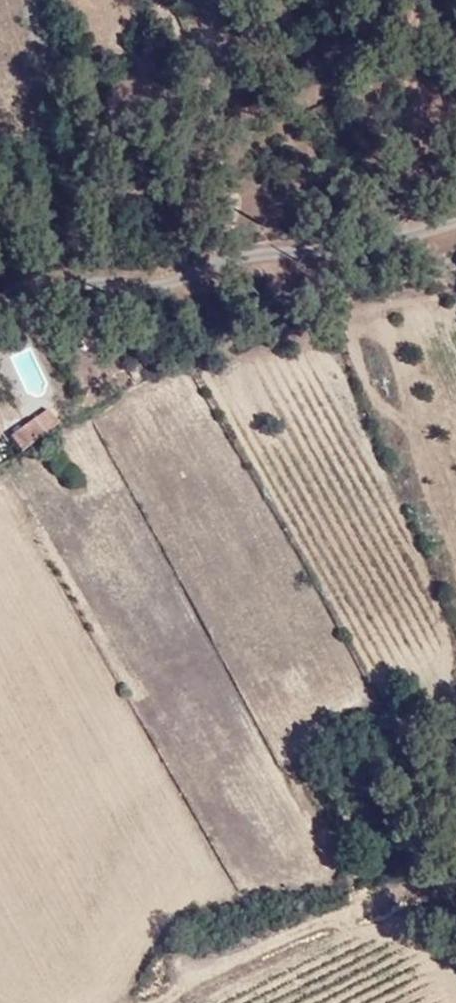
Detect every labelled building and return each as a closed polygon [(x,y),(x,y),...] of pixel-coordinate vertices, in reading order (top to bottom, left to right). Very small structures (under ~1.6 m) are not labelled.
[(52,438),(41,420),(8,440),(19,459),(52,438)]
